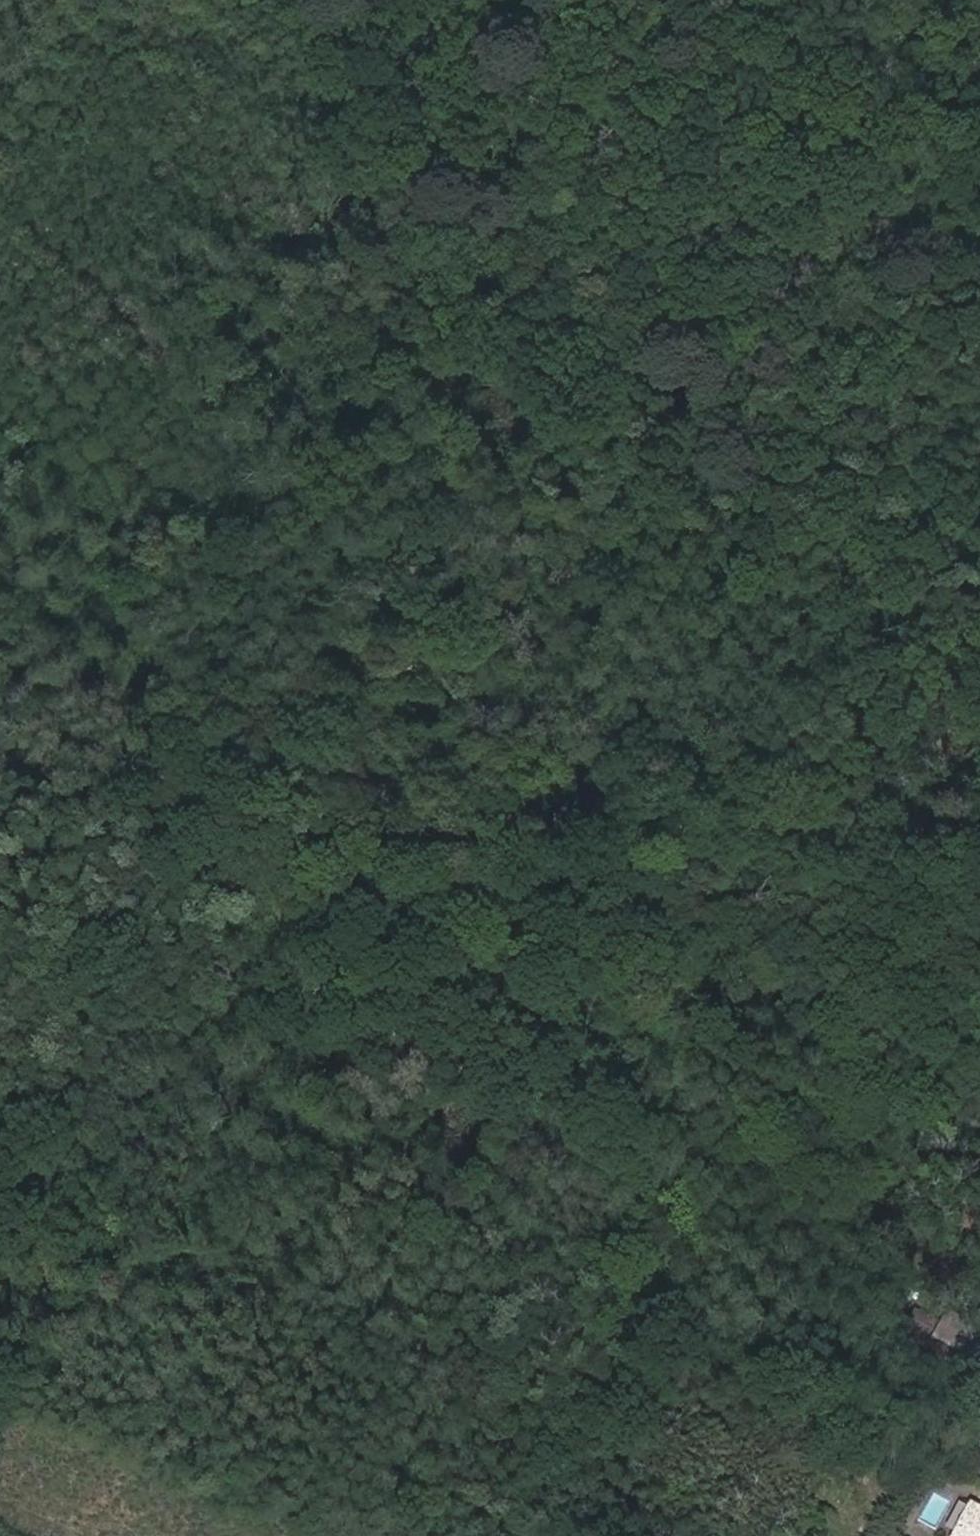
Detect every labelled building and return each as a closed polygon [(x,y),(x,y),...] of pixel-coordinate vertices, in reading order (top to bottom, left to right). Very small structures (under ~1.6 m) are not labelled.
[(975,1503),(958,1534),(959,1535),(979,1535),(979,1506),(975,1503)]
